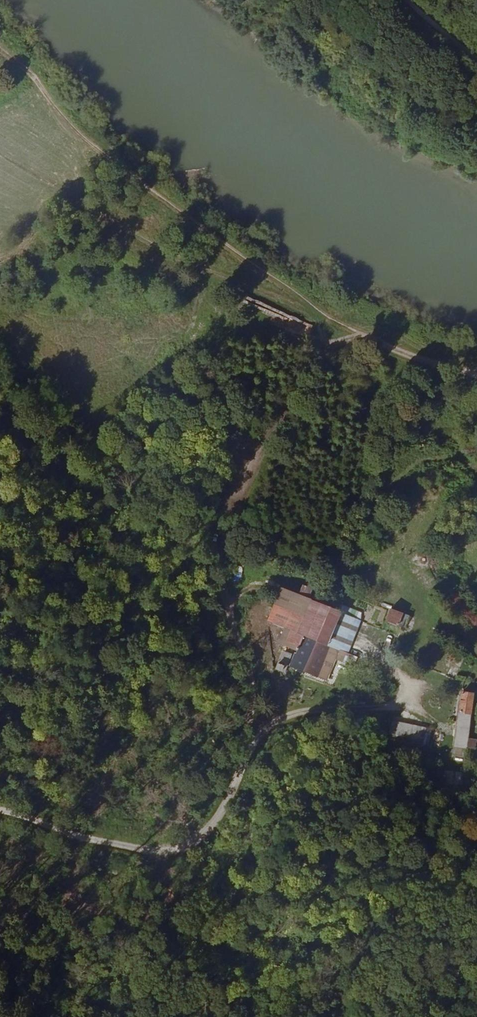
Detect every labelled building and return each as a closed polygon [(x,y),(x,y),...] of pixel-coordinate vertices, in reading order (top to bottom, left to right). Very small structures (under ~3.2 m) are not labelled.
[(293,625),(287,647),(299,651),(296,663),(313,667),(310,679),(319,681),(321,676),(341,681),(361,605),(312,592),(315,583),(306,580),(303,590),(283,585),(274,620),(293,625)] [(408,596),(391,591),(388,602),(404,606),(408,596)] [(386,623),(400,625),(403,611),(389,608),(386,623)] [(414,628),(416,617),(405,614),(403,626),(414,628)] [(293,625),(274,620),(264,658),(283,664),(286,650),(287,647),(293,625)] [(295,653),(286,650),(283,664),(282,669),(291,671),(295,653)] [(470,671),(463,733),(464,733),(476,735),(476,672),(470,671)] [(391,722),(389,740),(428,745),(430,726),(391,722)] [(443,783),(461,786),(463,773),(445,770),(443,783)]
